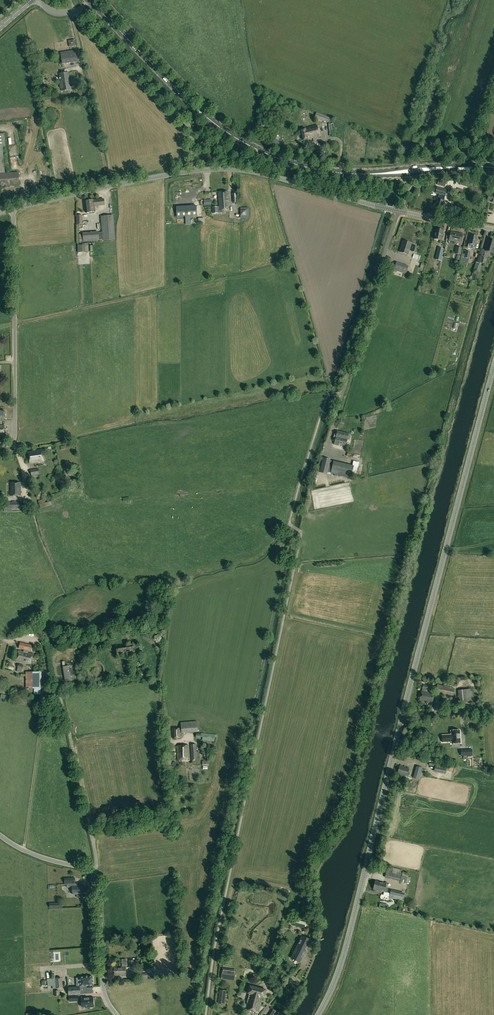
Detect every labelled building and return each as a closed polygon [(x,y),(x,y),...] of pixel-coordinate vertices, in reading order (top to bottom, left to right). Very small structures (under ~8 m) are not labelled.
[(76,51),(60,53),(62,63),(78,61),(76,51)] [(68,72),(59,74),(60,82),(59,82),(60,88),(62,88),(62,89),(61,89),(62,91),(71,89),(70,87),(68,72)] [(331,118),(316,113),(315,117),(329,123),(331,118)] [(303,140),(320,136),(317,125),(300,129),(303,140)] [(5,146),(4,134),(0,134),(0,187),(19,185),(18,172),(5,173),(3,146),(5,146)] [(439,208),(441,209),(442,205),(443,205),(444,201),(443,201),(444,199),(447,190),(437,187),(435,193),(440,195),(439,197),(438,197),(438,199),(435,207),(436,207),(436,208),(438,208),(439,208)] [(219,210),(229,210),(227,191),(218,192),(219,207),(217,207),(212,207),(213,213),(217,213),(217,210),(219,210)] [(94,212),(95,212),(94,206),(104,205),(104,199),(94,200),(85,201),(86,213),(90,212),(90,214),(94,213),(94,212)] [(240,208),(240,219),(248,219),(248,208),(240,208)] [(103,236),(98,236),(98,232),(83,234),(83,242),(115,239),(113,215),(101,216),(103,236)] [(439,230),(439,229),(437,229),(436,229),(435,229),(434,239),(441,240),(443,230),(442,230),(442,229),(440,229),(440,230),(439,230)] [(449,240),(461,242),(462,234),(451,232),(449,240)] [(470,239),(469,239),(468,243),(467,248),(475,250),(475,245),(476,245),(477,240),(476,240),(477,237),(471,236),(470,239)] [(493,253),(493,249),(493,241),(488,239),(485,251),(493,253)] [(411,243),(403,240),(402,245),(401,248),(400,252),(408,254),(411,243)] [(394,270),(406,274),(408,266),(396,262),(394,270)] [(336,435),(335,435),(334,441),(335,441),(334,443),(334,445),(341,446),(341,445),(345,446),(345,448),(346,448),(347,446),(346,445),(348,434),(337,431),(336,435)] [(28,452),(29,463),(43,461),(42,450),(28,452)] [(353,462),(352,466),(334,462),(330,461),(330,459),(324,458),(320,475),(326,476),(327,470),(332,471),(331,474),(351,478),(353,466),(357,467),(358,463),(353,462)] [(21,496),(20,483),(10,483),(11,496),(21,496)] [(50,498),(38,501),(40,508),(52,505),(50,498)] [(134,647),(116,649),(117,656),(130,654),(130,658),(136,657),(135,652),(137,652),(136,648),(134,648),(134,647)] [(30,664),(33,654),(18,650),(16,661),(30,664)] [(85,668),(86,674),(85,674),(86,675),(86,676),(87,676),(87,677),(88,678),(89,678),(89,679),(90,679),(91,680),(92,680),(93,680),(94,681),(95,681),(96,681),(96,680),(97,680),(98,680),(99,680),(99,679),(100,679),(101,679),(101,678),(102,678),(102,677),(103,677),(103,676),(104,675),(104,674),(104,673),(104,672),(105,672),(105,671),(105,670),(105,669),(104,669),(104,668),(104,667),(104,666),(103,666),(103,665),(102,664),(101,663),(100,663),(100,662),(99,662),(98,661),(97,661),(96,661),(95,661),(94,661),(93,661),(92,661),(91,661),(91,662),(90,662),(89,663),(88,663),(88,664),(87,664),(87,665),(86,665),(86,666),(86,667),(85,668)] [(24,674),(26,667),(23,667),(23,670),(21,670),(21,669),(22,669),(23,665),(18,664),(17,668),(18,669),(17,669),(16,672),(24,674)] [(73,665),(63,666),(65,681),(76,679),(73,665)] [(34,688),(41,688),(41,672),(36,672),(26,672),(26,686),(26,688),(34,688)] [(421,690),(419,700),(421,701),(431,704),(434,693),(428,692),(429,686),(423,684),(422,688),(422,689),(422,690),(421,690)] [(452,695),(454,688),(445,686),(443,693),(452,695)] [(473,701),(471,689),(458,690),(459,702),(473,701)] [(197,721),(181,722),(182,732),(197,731),(197,721)] [(180,728),(172,729),(172,738),(181,737),(180,728)] [(442,742),(451,742),(451,744),(460,743),(460,730),(451,731),(451,735),(449,735),(442,735),(442,742)] [(200,737),(203,737),(203,740),(214,741),(215,735),(201,733),(200,737)] [(189,759),(188,745),(177,746),(178,759),(189,759)] [(446,766),(435,764),(434,771),(445,774),(446,766)] [(399,766),(397,773),(406,776),(409,767),(406,766),(406,768),(399,766)] [(418,779),(422,768),(416,766),(413,778),(418,779)] [(402,872),(387,869),(385,878),(400,881),(402,872)] [(75,878),(65,878),(65,884),(67,884),(67,886),(72,886),(73,894),(77,894),(77,898),(83,898),(83,894),(83,886),(75,886),(75,878)] [(386,883),(376,881),(373,889),(384,892),(386,883)] [(404,893),(391,890),(390,893),(387,892),(386,896),(389,897),(402,901),(404,893)] [(306,922),(293,919),(291,925),(304,928),(306,922)] [(299,962),(311,940),(303,936),(291,958),(299,962)] [(125,967),(114,967),(115,975),(126,975),(125,967)] [(221,979),(235,981),(236,970),(222,968),(221,979)] [(77,986),(80,986),(87,986),(93,985),(93,976),(79,977),(79,978),(76,978),(77,986)] [(266,990),(250,986),(248,993),(249,993),(245,1009),(258,1012),(262,998),(263,999),(264,997),(266,990)] [(80,987),(68,988),(69,995),(80,994),(80,987)] [(224,1004),(226,990),(219,989),(217,1003),(224,1004)] [(81,998),(82,1007),(89,1006),(89,1007),(94,1007),(93,998),(85,998),(85,997),(81,998)]
